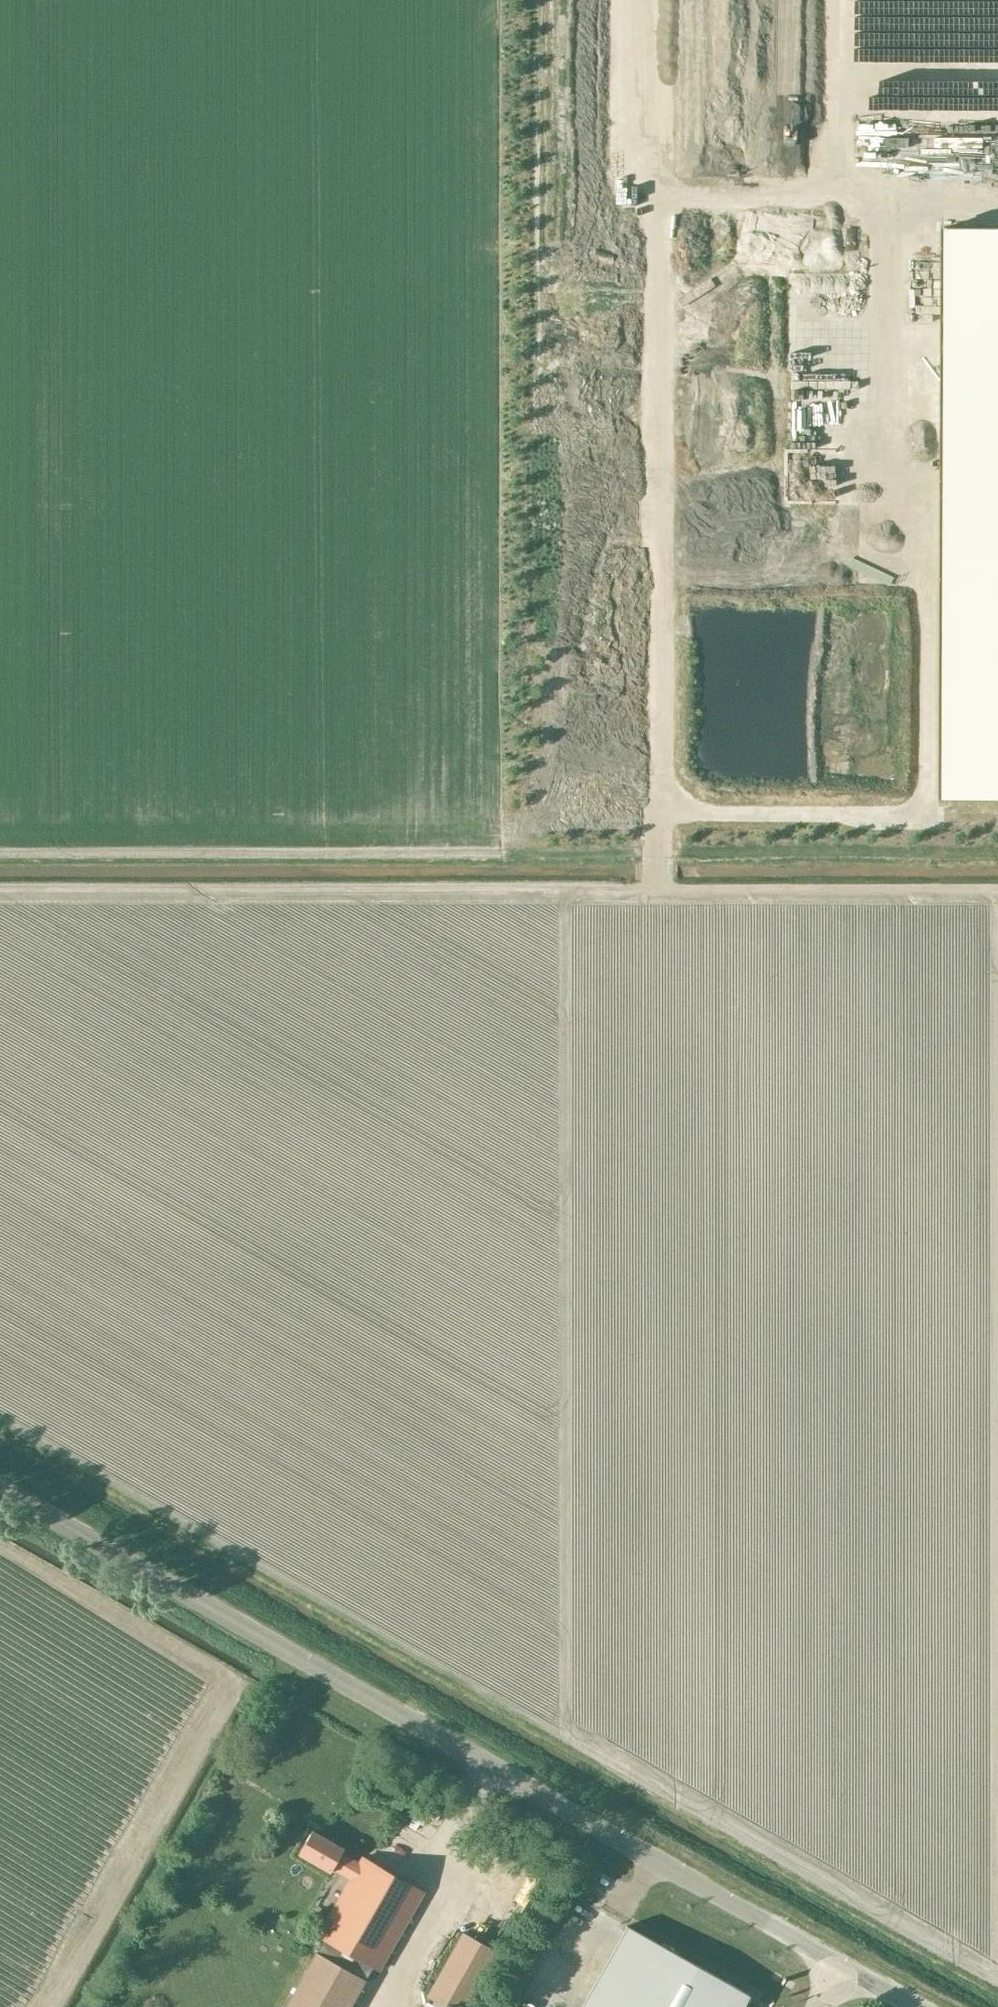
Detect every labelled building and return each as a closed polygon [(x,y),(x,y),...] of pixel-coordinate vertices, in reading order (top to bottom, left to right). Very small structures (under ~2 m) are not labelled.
[(941,228),(939,800),(997,801),(997,228),(941,228)] [(316,1952),(365,1979),(373,1966),(379,1969),(423,1891),(361,1857),(358,1862),(340,1853),(343,1848),(311,1831),(298,1854),(330,1872),(332,1868),(349,1878),(317,1935),(324,1938),(316,1952)] [(533,1922),(540,1910),(532,1905),(525,1917),(533,1922)] [(499,1953),(462,1931),(425,1996),(443,2006),(469,2006),(499,1953)] [(749,1995),(643,1935),(602,2006),(742,2006),(749,1995)] [(285,2006),(350,2006),(365,1979),(316,1952),(285,2006)]
